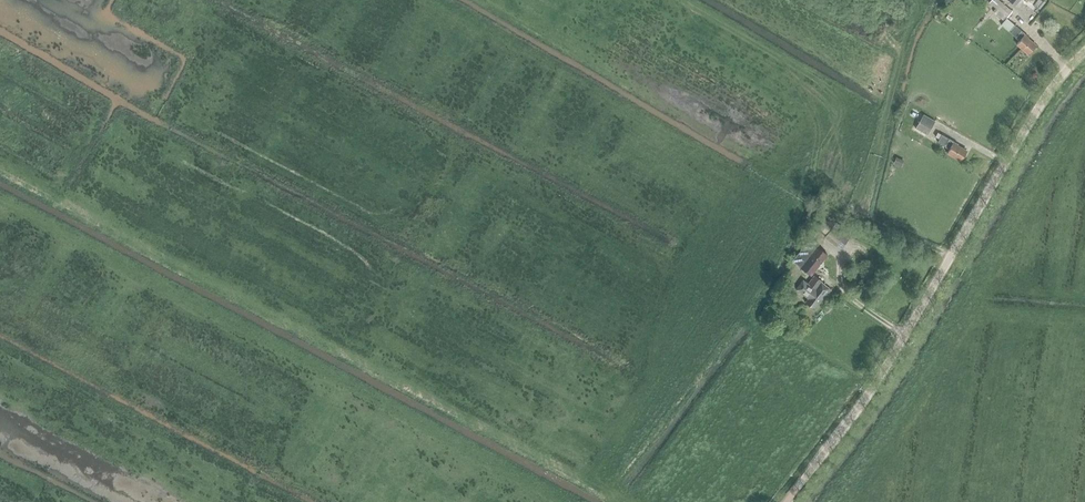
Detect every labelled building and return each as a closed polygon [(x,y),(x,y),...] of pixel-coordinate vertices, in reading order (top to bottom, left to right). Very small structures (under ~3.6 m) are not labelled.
[(1012,12),(997,0),(991,0),(989,3),(1007,18),(1012,12)] [(1028,37),(1014,25),(1006,18),(1000,25),(1019,40),(1016,44),(1028,54),(1036,45),(1027,38),(1028,37)] [(924,116),(916,130),(927,137),(935,123),(924,116)] [(960,161),(966,151),(957,145),(957,144),(942,135),(937,142),(949,149),(947,153),(960,161)] [(823,220),(818,227),(826,232),(831,225),(823,220)] [(852,234),(835,222),(823,237),(839,250),(852,234)] [(817,246),(800,267),(811,276),(827,255),(817,246)] [(808,298),(805,302),(814,309),(821,299),(823,301),(831,290),(817,279),(811,286),(803,280),(796,289),(808,298)]
